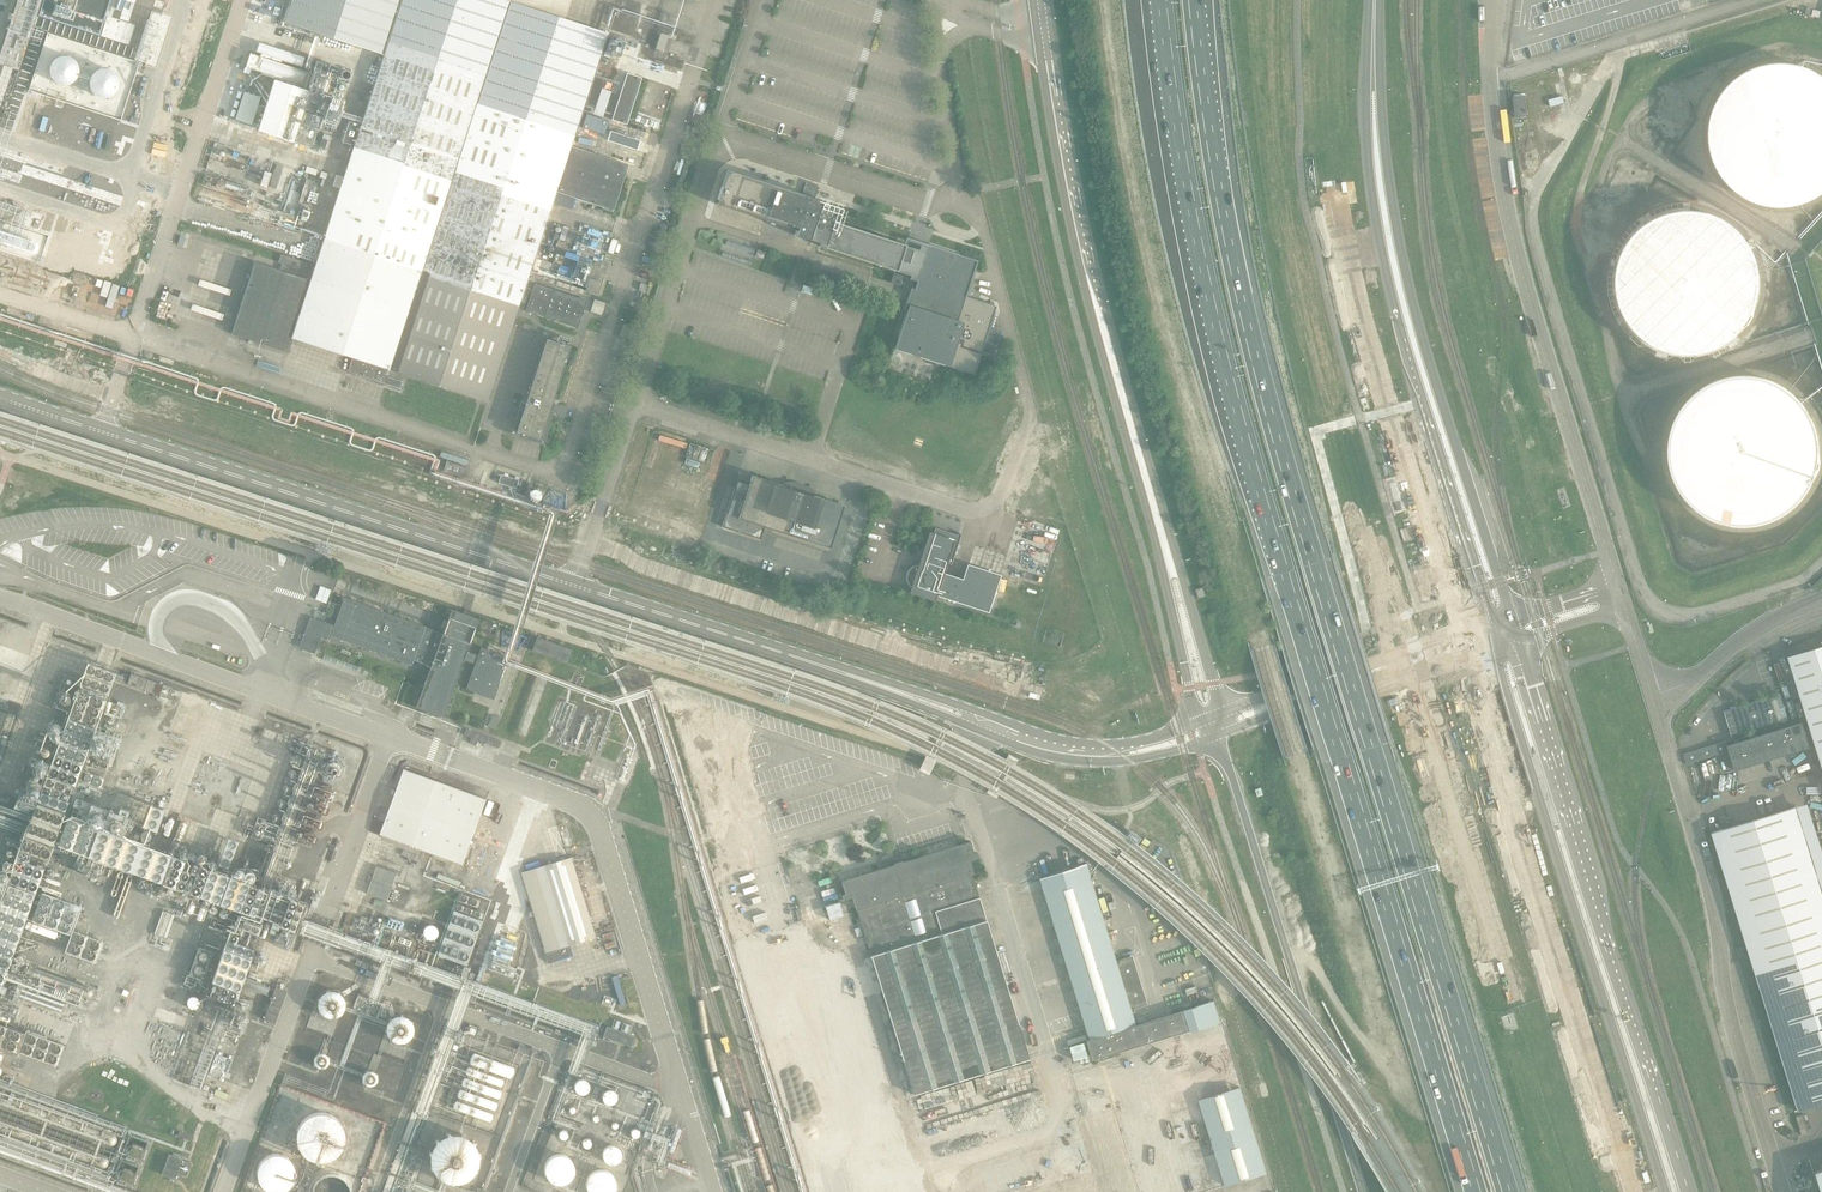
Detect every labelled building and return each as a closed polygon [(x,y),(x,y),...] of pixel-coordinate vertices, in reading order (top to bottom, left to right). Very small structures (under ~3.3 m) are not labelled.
[(232,332),(289,351),(294,337),(353,356),(348,372),(400,389),(402,381),(388,377),(390,370),(470,395),(488,400),(524,296),(532,271),(553,206),(557,193),(574,198),(588,203),(604,208),(613,211),(628,165),(572,147),(585,105),(596,108),(605,80),(594,77),(608,34),(601,31),(565,20),(506,0),(401,0),(400,4),(383,54),(377,74),(360,125),(354,144),(315,265),(282,254),(280,260),(278,268),(256,260),(232,332)] [(285,22),(383,54),(400,4),(401,0),(292,0),(285,22)] [(661,33),(656,49),(664,51),(669,36),(661,33)] [(1821,73),(1815,69),(1809,66),(1802,64),(1795,62),(1788,61),(1781,61),(1774,61),(1767,62),(1760,63),(1754,66),(1747,69),(1741,72),(1736,76),(1730,81),(1726,86),(1721,92),(1718,98),(1715,104),(1712,110),(1710,117),(1709,124),(1709,131),(1709,138),(1710,145),(1712,152),(1714,159),(1717,165),(1721,171),(1725,177),(1729,182),(1734,187),(1740,191),(1746,194),(1752,198),(1759,200),(1766,202),(1773,203),(1780,203),(1787,203),(1794,202),(1801,200),(1807,198),(1814,195),(1820,192),(1821,190),(1821,74),(1821,73)] [(627,125),(642,78),(627,73),(611,120),(627,125)] [(1525,96),(1513,97),(1515,117),(1527,116),(1525,96)] [(586,133),(583,143),(601,148),(604,137),(586,133)] [(900,286),(903,276),(905,268),(911,250),(904,247),(904,244),(833,221),(836,211),(822,206),(823,201),(813,198),(818,185),(806,181),(802,194),(727,170),(716,204),(797,230),(795,235),(821,243),(820,246),(894,270),(890,282),(900,286)] [(218,185),(211,182),(209,189),(216,191),(218,185)] [(308,217),(311,209),(303,206),(299,215),(308,217)] [(1760,286),(1761,279),(1760,272),(1759,265),(1757,259),(1755,252),(1752,246),(1748,240),(1744,234),(1739,229),(1734,224),(1728,220),(1722,217),(1716,214),(1709,211),(1702,210),(1695,209),(1688,208),(1681,209),(1675,210),(1668,212),(1661,214),(1655,217),(1649,221),(1643,225),(1638,230),(1633,235),(1629,240),(1626,246),(1623,253),(1620,259),(1619,266),(1618,273),(1617,280),(1618,287),(1619,294),(1621,301),(1623,307),(1626,314),(1630,320),(1634,325),(1639,331),(1644,335),(1650,339),(1656,343),(1662,346),(1669,348),(1676,350),(1682,351),(1689,351),(1697,351),(1703,350),(1710,348),(1717,345),(1723,342),(1729,339),(1735,335),(1740,330),(1745,325),(1749,319),(1752,313),(1755,307),(1758,300),(1759,293),(1760,286)] [(920,273),(912,271),(905,268),(903,276),(917,281),(915,289),(911,288),(904,309),(908,310),(895,349),(974,374),(981,354),(992,357),(1001,331),(994,328),(997,317),(993,316),(996,306),(966,297),(978,261),(929,245),(920,273)] [(758,250),(756,256),(763,259),(765,252),(758,250)] [(586,289),(599,294),(603,282),(589,278),(586,289)] [(586,299),(536,283),(527,311),(578,327),(586,299)] [(602,316),(606,303),(594,299),(590,312),(602,316)] [(550,411),(570,347),(546,339),(526,404),(521,402),(511,434),(543,445),(554,413),(550,411)] [(1820,457),(1820,450),(1820,442),(1819,435),(1817,428),(1815,421),(1812,414),(1808,408),(1804,402),(1799,396),(1793,391),(1787,387),(1781,383),(1774,380),(1768,377),(1760,375),(1753,374),(1746,374),(1738,374),(1731,375),(1724,377),(1717,379),(1710,382),(1704,386),(1698,390),(1692,395),(1687,400),(1683,406),(1679,413),(1675,419),(1673,426),(1671,433),(1670,441),(1669,448),(1670,455),(1671,463),(1672,470),(1675,477),(1678,484),(1682,490),(1686,496),(1691,501),(1696,506),(1702,511),(1709,515),(1715,518),(1722,521),(1729,522),(1737,524),(1744,524),(1751,524),(1759,523),(1766,521),(1773,519),(1780,516),(1786,512),(1792,507),(1798,503),(1803,497),(1807,491),(1811,485),(1814,478),(1817,471),(1819,464),(1820,457)] [(467,467),(447,461),(443,471),(464,477),(467,467)] [(498,483),(516,489),(519,480),(501,474),(498,483)] [(844,505),(814,495),(812,499),(782,489),(783,485),(752,475),(746,494),(735,490),(735,488),(734,488),(722,527),(761,539),(765,527),(830,548),(844,505)] [(526,495),(530,482),(523,480),(519,493),(526,495)] [(549,495),(549,494),(549,492),(547,490),(545,489),(543,489),(541,489),(539,491),(538,492),(538,494),(538,496),(539,498),(541,500),(543,500),(546,500),(547,499),(548,497),(549,495)] [(961,536),(935,528),(933,533),(929,532),(918,565),(917,565),(915,565),(913,566),(912,567),(910,568),(909,569),(908,570),(907,572),(906,573),(906,575),(906,577),(906,578),(906,580),(907,582),(908,583),(909,585),(910,586),(911,587),(909,593),(935,601),(937,596),(989,613),(994,598),(1001,575),(986,570),(967,564),(962,579),(944,573),(947,563),(952,564),(961,536)] [(1199,598),(1206,596),(1203,588),(1196,590),(1199,598)] [(452,609),(443,633),(426,627),(345,597),(334,625),(324,622),(319,620),(318,623),(313,621),(305,644),(304,646),(313,649),(318,635),(330,639),(331,635),(412,665),(413,661),(430,667),(415,708),(443,718),(464,661),(475,665),(466,690),(493,700),(505,666),(508,667),(510,661),(507,660),(508,658),(481,648),(478,656),(467,652),(479,619),(452,609)] [(532,650),(567,663),(573,649),(537,636),(532,650)] [(1788,657),(1821,767),(1821,646),(1788,657)] [(13,1018),(18,1008),(2,1001),(8,984),(81,1014),(87,998),(35,977),(38,968),(17,959),(30,925),(75,942),(71,954),(103,966),(110,946),(77,933),(84,912),(43,897),(60,849),(243,917),(217,990),(224,993),(217,1013),(225,1015),(203,1076),(182,1068),(178,1079),(197,1086),(196,1090),(219,1098),(228,1073),(218,1069),(227,1042),(223,1041),(231,1017),(241,1021),(273,928),(290,934),(291,930),(298,933),(305,914),(292,910),(296,899),(281,893),(301,839),(315,844),(346,762),(315,750),(285,831),(264,823),(255,845),(277,853),(263,890),(230,877),(243,843),(230,838),(217,873),(155,850),(168,816),(155,811),(142,845),(71,819),(105,729),(117,733),(125,712),(111,706),(121,681),(97,671),(89,692),(68,684),(55,715),(64,718),(34,794),(45,798),(23,857),(15,854),(0,894),(0,906),(5,908),(0,920),(0,1012),(13,1018)] [(172,687),(131,672),(127,684),(168,698),(172,687)] [(1778,722),(1771,697),(1724,711),(1732,736),(1778,722)] [(9,711),(0,707),(0,736),(9,711)] [(495,729),(499,717),(492,715),(488,726),(495,729)] [(1727,745),(1729,751),(1735,770),(1810,747),(1802,723),(1727,745)] [(467,729),(465,735),(472,738),(470,743),(476,745),(478,740),(499,747),(501,741),(467,729)] [(1726,741),(1683,754),(1686,764),(1729,751),(1727,745),(1726,741)] [(462,864),(486,799),(403,769),(379,834),(462,864)] [(34,805),(11,797),(8,807),(30,816),(34,805)] [(184,797),(178,815),(188,818),(194,800),(184,797)] [(1796,806),(1711,832),(1798,1111),(1821,1104),(1821,887),(1796,806)] [(3,815),(3,827),(17,826),(16,814),(3,815)] [(911,860),(910,860),(904,864),(904,866),(895,868),(894,865),(892,858),(891,856),(889,855),(887,854),(885,855),(883,856),(881,857),(881,860),(881,862),(883,868),(841,881),(845,894),(841,895),(843,900),(852,897),(856,910),(857,909),(865,936),(866,936),(868,942),(867,942),(871,956),(914,1094),(1029,1058),(986,918),(972,874),(974,873),(970,861),(979,858),(977,853),(974,854),(970,841),(911,859),(911,860)] [(597,936),(572,856),(521,871),(549,962),(574,956),(570,945),(597,936)] [(910,860),(894,865),(895,868),(904,866),(904,864),(910,860)] [(1041,879),(1043,886),(1090,1039),(1137,1025),(1132,1009),(1149,1004),(1134,955),(1117,961),(1087,864),(1041,879)] [(397,873),(376,866),(366,893),(387,900),(397,873)] [(463,882),(436,873),(435,877),(461,887),(463,882)] [(843,908),(829,911),(838,945),(851,941),(843,908)] [(167,913),(158,935),(165,938),(173,915),(167,913)] [(401,931),(404,923),(389,918),(386,926),(401,931)] [(444,926),(444,923),(442,920),(438,918),(435,918),(432,918),(430,920),(428,923),(427,926),(428,929),(430,932),(433,934),(436,934),(439,934),(441,932),(444,929),(444,926)] [(390,940),(392,934),(384,931),(382,937),(390,940)] [(263,1020),(274,1023),(286,990),(275,987),(263,1020)] [(347,1004),(346,1000),(344,996),(340,993),(338,992),(335,991),(332,992),(330,992),(326,995),(323,998),(322,1001),(322,1003),(323,1008),(325,1012),(329,1015),(331,1016),(334,1016),(338,1016),(342,1014),(344,1012),(346,1010),(347,1007),(347,1004)] [(1213,1002),(1185,1011),(1191,1030),(1178,1034),(1207,1128),(1226,1186),(1267,1174),(1213,1002)] [(1137,1025),(1090,1039),(1088,1040),(1094,1060),(1178,1034),(1191,1030),(1185,1011),(1137,1025)] [(412,1027),(412,1025),(411,1022),(409,1018),(405,1016),(402,1015),(400,1014),(395,1015),(391,1018),(388,1021),(387,1024),(387,1026),(388,1031),(389,1033),(390,1036),(394,1038),(396,1039),(399,1039),(402,1039),(405,1038),(408,1036),(411,1032),(412,1030),(412,1027)] [(608,1026),(604,1036),(631,1045),(635,1035),(608,1026)] [(827,1028),(785,1041),(811,1127),(854,1114),(827,1028)] [(21,1060),(25,1050),(61,1065),(68,1049),(28,1033),(25,1040),(0,1029),(0,1051),(21,1060)] [(328,1057),(327,1055),(326,1052),(324,1051),(321,1051),(319,1051),(317,1052),(315,1054),(315,1057),(315,1059),(316,1062),(319,1063),(321,1064),(324,1063),(326,1062),(327,1060),(328,1057)] [(492,1060),(490,1071),(512,1076),(515,1065),(492,1060)] [(377,1076),(376,1074),(375,1071),(373,1070),(370,1069),(368,1070),(366,1071),(364,1073),(364,1076),(364,1078),(365,1080),(367,1082),(370,1082),(372,1082),(374,1081),(376,1079),(377,1076)] [(502,1087),(504,1077),(483,1073),(479,1091),(501,1095),(502,1087)] [(588,1090),(588,1087),(588,1085),(586,1083),(584,1081),(582,1081),(580,1081),(578,1082),(576,1084),(575,1086),(575,1089),(576,1091),(577,1093),(580,1094),(582,1094),(584,1093),(586,1092),(588,1090)] [(616,1099),(617,1097),(616,1094),(615,1092),(613,1091),(611,1090),(608,1090),(606,1091),(605,1093),(604,1095),(604,1098),(605,1100),(606,1102),(608,1103),(611,1103),(613,1103),(615,1101),(616,1099)] [(346,1133),(345,1129),(344,1125),(342,1122),(340,1119),(337,1117),(334,1115),(329,1114),(325,1114),(319,1115),(315,1117),(312,1120),(310,1123),(309,1126),(307,1129),(307,1133),(308,1137),(309,1141),(310,1144),(313,1146),(315,1148),(319,1150),(323,1152),(326,1152),(329,1152),(334,1150),(337,1149),(340,1146),(342,1144),(344,1141),(345,1137),(346,1133)] [(1804,1114),(1796,1117),(1802,1136),(1809,1133),(1804,1114)] [(642,1131),(641,1128),(641,1127),(639,1126),(637,1126),(635,1126),(634,1127),(632,1128),(632,1130),(632,1132),(633,1134),(635,1135),(637,1136),(639,1135),(640,1134),(641,1132),(642,1131)] [(569,1134),(569,1133),(568,1131),(568,1130),(566,1128),(564,1128),(562,1128),(561,1129),(559,1131),(559,1133),(559,1135),(560,1136),(561,1137),(563,1138),(566,1138),(567,1137),(568,1135),(569,1134)] [(478,1153),(478,1148),(476,1144),(475,1140),(472,1136),(469,1134),(464,1131),(460,1130),(454,1129),(449,1130),(445,1131),(441,1134),(438,1136),(435,1140),(433,1144),(431,1149),(431,1153),(432,1158),(433,1162),(435,1166),(438,1170),(441,1172),(445,1175),(449,1176),(454,1176),(458,1176),(462,1175),(467,1173),(470,1170),(473,1167),(476,1163),(478,1159),(478,1153)] [(194,1135),(180,1130),(178,1136),(192,1141),(194,1135)] [(593,1142),(593,1141),(592,1139),(591,1137),(590,1136),(588,1136),(586,1136),(584,1137),(583,1139),(583,1141),(583,1143),(584,1144),(586,1146),(587,1146),(590,1146),(591,1145),(592,1144),(593,1142)] [(151,1142),(139,1138),(133,1152),(145,1157),(151,1142)] [(1150,1143),(1134,1146),(1136,1160),(1153,1156),(1150,1143)] [(621,1147),(606,1144),(603,1158),(618,1162),(621,1147)] [(300,1171),(300,1170),(300,1166),(298,1163),(297,1160),(294,1157),(292,1155),(289,1153),(285,1152),(281,1151),(278,1151),(274,1153),(271,1154),(267,1157),(265,1160),(263,1163),(262,1166),(262,1170),(262,1173),(263,1177),(264,1180),(267,1184),(269,1186),(273,1188),(276,1189),(279,1190),(283,1190),(287,1189),(291,1187),(293,1185),(296,1182),(298,1178),(300,1174),(300,1171)] [(575,1167),(574,1164),(573,1161),(572,1159),(570,1156),(568,1154),(565,1153),(563,1152),(560,1151),(556,1151),(553,1152),(550,1154),(548,1156),(546,1158),(544,1161),(543,1164),(543,1167),(543,1170),(544,1172),(545,1175),(547,1177),(549,1180),(552,1181),(555,1182),(558,1183),(560,1183),(564,1182),(566,1181),(569,1179),(571,1176),(573,1174),(574,1170),(575,1167)] [(169,1154),(162,1174),(176,1179),(183,1159),(169,1154)] [(141,1166),(130,1161),(124,1176),(135,1180),(141,1166)] [(616,1181),(616,1177),(615,1175),(613,1172),(611,1169),(608,1167),(606,1166),(602,1165),(600,1165),(595,1166),(592,1167),(589,1169),(587,1172),(586,1175),(585,1178),(584,1181),(585,1186),(587,1190),(589,1191),(611,1191),(613,1190),(614,1188),(615,1185),(616,1181)] [(1150,1170),(1153,1184),(1170,1181),(1167,1167),(1150,1170)] [(355,1190),(354,1187),(354,1183),(352,1180),(350,1177),(346,1174),(343,1173),(339,1171),(336,1171),(332,1171),(328,1173),(325,1174),(322,1177),(320,1180),(318,1183),(317,1187),(316,1190),(317,1191),(355,1191),(355,1190)]
